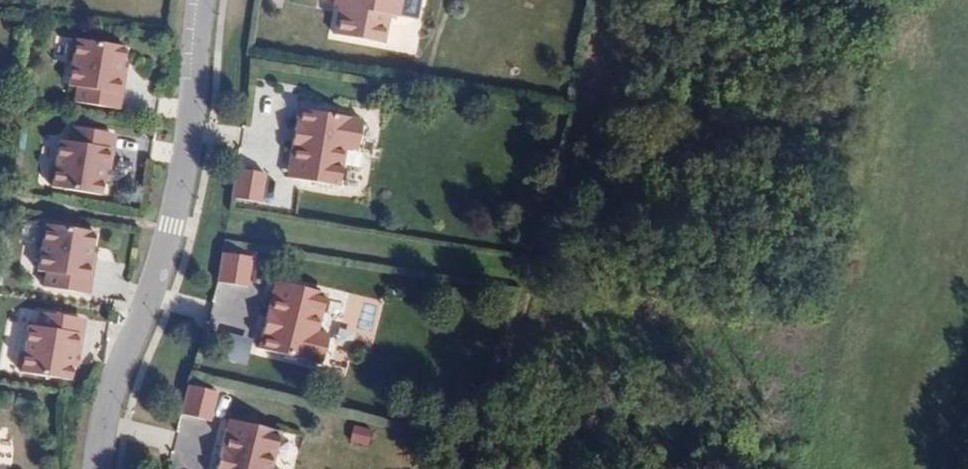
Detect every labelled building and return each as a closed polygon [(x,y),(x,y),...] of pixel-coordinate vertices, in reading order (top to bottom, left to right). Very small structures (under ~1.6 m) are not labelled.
[(331,34),(378,41),(384,14),(394,15),(396,0),(343,0),(342,9),(335,8),(331,34)] [(117,99),(128,38),(79,30),(73,34),(71,46),(74,49),(70,78),(78,79),(76,93),(117,99)] [(361,115),(295,105),(287,162),(295,163),(294,175),(333,181),(337,157),(342,158),(345,144),(356,145),(361,115)] [(103,187),(113,126),(73,118),(70,133),(60,131),(57,158),(52,162),(50,173),(56,179),(103,187)] [(265,173),(236,169),(233,199),(262,202),(265,173)] [(85,298),(94,235),(46,226),(40,232),(38,241),(43,249),(38,273),(45,275),(43,289),(85,298)] [(258,261),(228,257),(224,285),(254,289),(258,261)] [(283,295),(269,351),(333,367),(339,338),(329,335),(332,320),(328,319),(332,296),(293,287),(292,297),(283,295)] [(70,384),(79,322),(40,315),(38,328),(30,327),(25,353),(19,356),(17,369),(23,377),(70,384)] [(219,393),(191,386),(184,414),(212,421),(219,393)] [(217,468),(273,468),(276,457),(271,456),(277,433),(239,423),(237,432),(228,430),(217,468)] [(346,441),(366,446),(370,429),(350,424),(346,441)]
